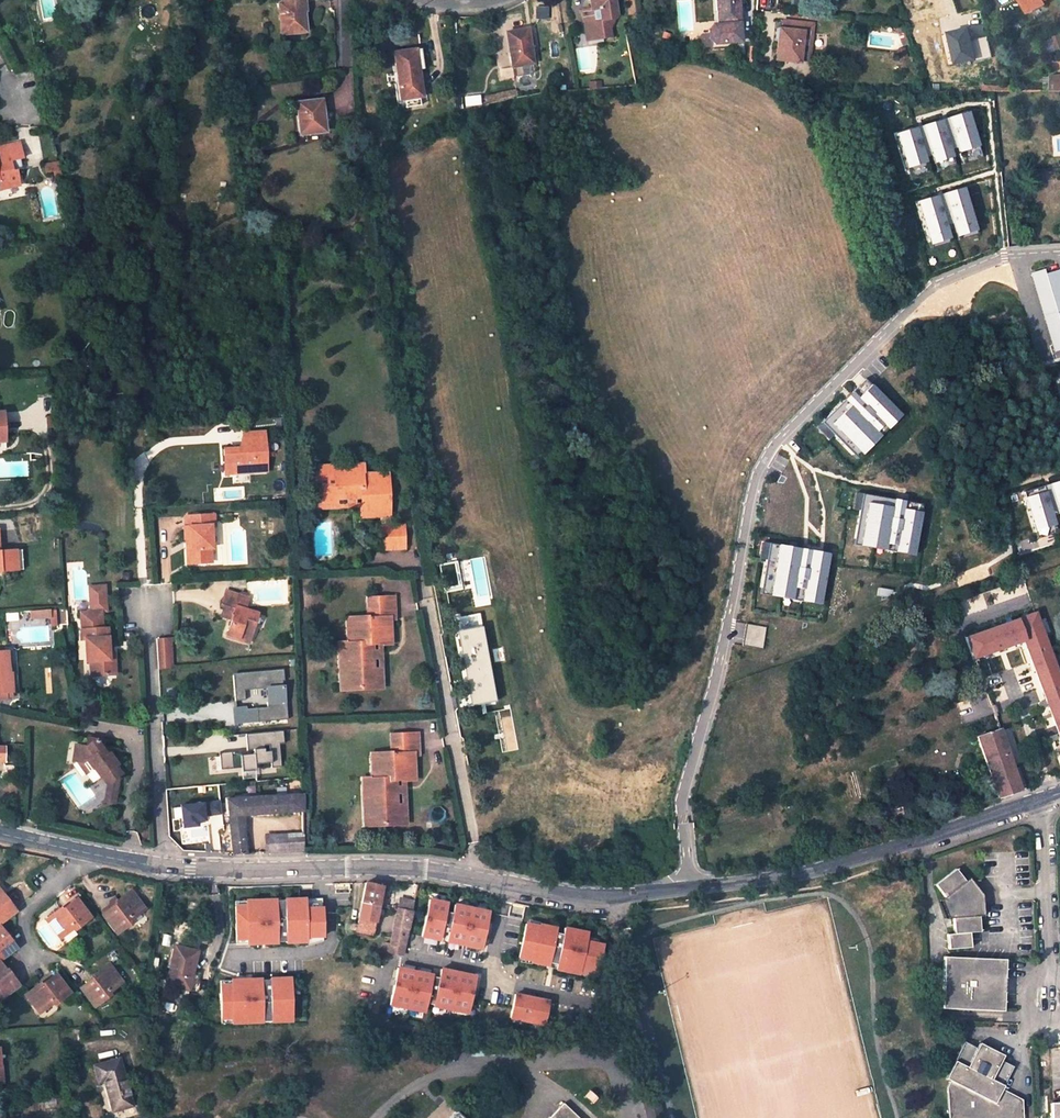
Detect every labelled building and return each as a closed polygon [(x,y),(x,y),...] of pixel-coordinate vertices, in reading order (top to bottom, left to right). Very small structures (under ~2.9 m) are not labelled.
[(282,34),(306,31),(304,12),(305,11),(304,0),(284,0),(284,2),(278,3),(282,34)] [(580,1),(581,10),(591,9),(589,0),(584,0),(580,1)] [(585,32),(609,29),(617,15),(614,0),(589,0),(591,9),(581,10),(585,32)] [(738,0),(716,0),(718,24),(712,24),(708,30),(709,38),(714,43),(741,41),(738,0)] [(1045,0),(1021,0),(1027,12),(1044,4),(1042,1),(1045,0)] [(965,16),(969,26),(978,23),(974,13),(965,16)] [(782,30),(779,30),(776,59),(799,62),(802,37),(811,38),(813,24),(783,21),(782,30)] [(971,32),(980,29),(978,23),(969,26),(971,32)] [(506,33),(512,67),(532,63),(527,29),(506,33)] [(394,53),(400,99),(421,96),(415,50),(394,53)] [(1050,76),(1050,91),(1059,91),(1059,75),(1050,76)] [(325,131),(321,99),(296,103),(300,134),(325,131)] [(971,111),(948,118),(958,153),(981,145),(971,111)] [(947,119),(921,126),(934,164),(957,156),(947,119)] [(920,127),(896,134),(907,169),(930,162),(920,127)] [(10,160),(22,158),(19,143),(0,147),(0,189),(7,187),(18,185),(16,170),(11,170),(10,160)] [(45,172),(53,171),(54,176),(61,175),(58,162),(44,164),(45,172)] [(8,195),(7,187),(0,189),(0,196),(8,195)] [(967,188),(943,195),(956,237),(979,230),(967,188)] [(941,195),(918,201),(932,244),(953,237),(941,195)] [(1031,273),(1054,353),(1059,351),(1059,270),(1047,273),(1047,268),(1031,273)] [(855,392),(847,399),(879,430),(885,425),(889,429),(905,415),(874,385),(861,398),(855,392)] [(851,407),(833,424),(864,454),(884,436),(851,407)] [(234,474),(268,472),(267,446),(266,432),(244,433),(245,448),(224,449),(225,463),(233,462),(234,474)] [(234,474),(233,462),(225,463),(226,474),(234,474)] [(361,464),(317,465),(317,473),(335,472),(335,467),(361,467),(361,464)] [(318,503),(335,502),(335,499),(361,498),(362,507),(362,515),(388,514),(386,476),(362,476),(362,473),(361,467),(335,467),(335,472),(317,473),(318,503)] [(1047,485),(1058,523),(1059,522),(1059,482),(1047,485)] [(1050,491),(1027,498),(1038,530),(1059,525),(1058,523),(1050,491)] [(361,498),(335,499),(335,502),(318,503),(319,509),(362,507),(361,498)] [(908,501),(896,498),(889,544),(900,545),(906,508),(908,501)] [(894,507),(870,503),(863,545),(889,549),(889,544),(894,507)] [(924,512),(906,508),(897,552),(917,555),(924,512)] [(382,518),(382,527),(388,527),(388,514),(362,515),(363,518),(382,518)] [(212,548),(210,525),(214,525),(213,515),(185,517),(186,527),(184,527),(184,539),(186,539),(189,538),(190,549),(187,549),(188,564),(211,562),(211,548),(212,548)] [(382,527),(383,549),(404,548),(403,526),(388,527),(382,527)] [(805,548),(780,544),(771,595),(796,599),(805,548)] [(832,553),(805,548),(796,599),(823,604),(832,553)] [(2,571),(17,570),(15,550),(0,551),(0,571),(2,571)] [(108,653),(106,629),(101,629),(99,612),(105,612),(104,587),(88,588),(90,613),(79,614),(81,641),(85,641),(86,663),(91,663),(91,677),(116,675),(115,660),(108,661),(108,653)] [(226,634),(249,641),(257,614),(245,609),(248,598),(225,591),(221,605),(233,609),(230,621),(226,634)] [(349,619),(350,643),(347,643),(340,643),(341,667),(347,667),(348,688),(377,687),(376,669),(373,669),(372,643),(381,643),(389,643),(388,618),(391,618),(394,617),(394,597),(366,598),(367,618),(349,619)] [(217,617),(230,621),(233,609),(221,605),(217,617)] [(51,609),(30,610),(30,618),(51,617),(51,609)] [(1034,613),(965,637),(972,658),(1024,640),(1059,739),(1059,681),(1034,613)] [(763,647),(767,626),(748,623),(744,644),(763,647)] [(172,668),(170,638),(157,638),(159,669),(172,668)] [(337,643),(339,689),(348,688),(347,667),(341,667),(340,643),(337,643)] [(384,687),(381,643),(372,643),(373,669),(376,669),(377,687),(384,687)] [(6,673),(8,673),(7,651),(0,651),(0,693),(7,693),(6,673)] [(283,669),(269,670),(269,672),(265,672),(265,670),(255,672),(255,673),(251,674),(251,672),(241,673),(241,675),(233,675),(235,701),(245,700),(244,690),(270,687),(271,702),(267,702),(267,707),(268,711),(257,711),(257,708),(246,709),(246,706),(236,707),(237,724),(268,721),(267,717),(279,716),(279,720),(288,719),(286,700),(284,700),(282,681),(284,681),(283,669)] [(977,737),(998,798),(1021,790),(1000,729),(977,737)] [(284,745),(283,732),(245,735),(247,751),(253,751),(254,755),(240,756),(240,752),(219,754),(221,770),(241,769),(255,767),(255,765),(271,764),(271,769),(281,768),(279,745),(284,745)] [(397,806),(396,780),(405,780),(413,779),(412,754),(415,754),(418,754),(417,733),(391,735),(391,754),(373,755),(374,779),(370,779),(364,779),(365,806),(371,806),(372,825),(401,823),(401,806),(397,806)] [(103,740),(87,738),(86,746),(80,745),(74,749),(73,756),(77,761),(84,763),(90,771),(94,768),(100,777),(102,776),(108,784),(116,778),(122,774),(115,766),(117,765),(108,753),(106,754),(102,748),(103,740)] [(77,761),(86,774),(90,771),(84,763),(77,761)] [(256,772),(242,773),(242,783),(256,782),(256,772)] [(107,792),(117,794),(119,781),(116,778),(108,784),(107,792)] [(361,779),(363,825),(372,825),(371,806),(365,806),(364,779),(361,779)] [(407,823),(405,780),(396,780),(397,806),(401,806),(401,823),(407,823)] [(303,795),(274,796),(247,798),(226,800),(228,816),(244,815),(290,812),(291,834),(268,835),(268,854),(304,852),(304,831),(303,795)] [(230,831),(244,830),(244,815),(228,816),(230,831)] [(230,831),(233,853),(233,854),(254,854),(254,849),(247,849),(244,830),(230,831)] [(966,881),(956,869),(935,884),(945,897),(940,900),(945,911),(947,918),(953,918),(954,928),(980,927),(979,915),(978,896),(966,881)] [(981,893),(970,878),(966,881),(978,896),(979,915),(984,915),(982,896),(981,893)] [(365,886),(358,925),(353,924),(352,924),(352,925),(351,925),(351,926),(351,927),(351,928),(351,929),(352,930),(372,934),(381,893),(382,886),(365,886)] [(0,889),(0,923),(16,912),(17,911),(0,889)] [(117,903),(102,915),(117,933),(133,921),(132,919),(145,909),(130,889),(116,901),(117,903)] [(309,936),(325,936),(324,903),(308,904),(307,895),(245,897),(245,902),(235,902),(236,939),(247,938),(248,944),(309,941),(309,936)] [(441,940),(450,900),(430,895),(421,936),(441,940)] [(61,907),(46,918),(60,938),(74,928),(75,929),(91,917),(76,898),(62,909),(61,907)] [(403,955),(412,911),(414,901),(401,898),(389,952),(403,955)] [(485,948),(490,906),(453,901),(448,943),(485,948)] [(526,919),(518,959),(598,976),(605,941),(589,938),(590,929),(562,924),(561,926),(526,919)] [(14,944),(0,925),(0,956),(14,944)] [(947,934),(948,949),(971,947),(970,932),(980,932),(980,927),(954,928),(954,934),(947,934)] [(197,950),(175,945),(166,983),(188,988),(197,950)] [(942,1008),(1002,1010),(1004,959),(943,956),(942,1008)] [(626,961),(620,962),(623,979),(629,977),(626,961)] [(1,1000),(20,985),(8,969),(6,969),(0,962),(0,999),(1,1000)] [(95,976),(80,987),(95,1006),(111,994),(109,992),(123,981),(108,962),(93,974),(95,976)] [(397,964),(390,1006),(427,1012),(434,971),(397,964)] [(470,1014),(478,973),(441,965),(432,1006),(470,1014)] [(40,982),(25,994),(40,1013),(54,1002),(56,1003),(71,992),(56,973),(42,984),(40,982)] [(220,983),(222,1019),(232,1019),(233,1024),(295,1021),(293,975),(231,977),(232,983),(220,983)] [(511,1020),(547,1023),(550,996),(514,992),(511,1020)] [(965,1042),(946,1079),(950,1081),(947,1087),(949,1117),(1024,1117),(1023,1100),(1003,1089),(1014,1067),(1001,1061),(1004,1055),(980,1043),(977,1048),(965,1042)] [(119,1057),(94,1065),(98,1082),(104,1080),(113,1111),(133,1106),(119,1057)] [(1050,1103),(1051,1117),(1059,1117),(1059,1103),(1050,1103)] [(569,1111),(562,1104),(549,1117),(577,1117),(569,1111)]
